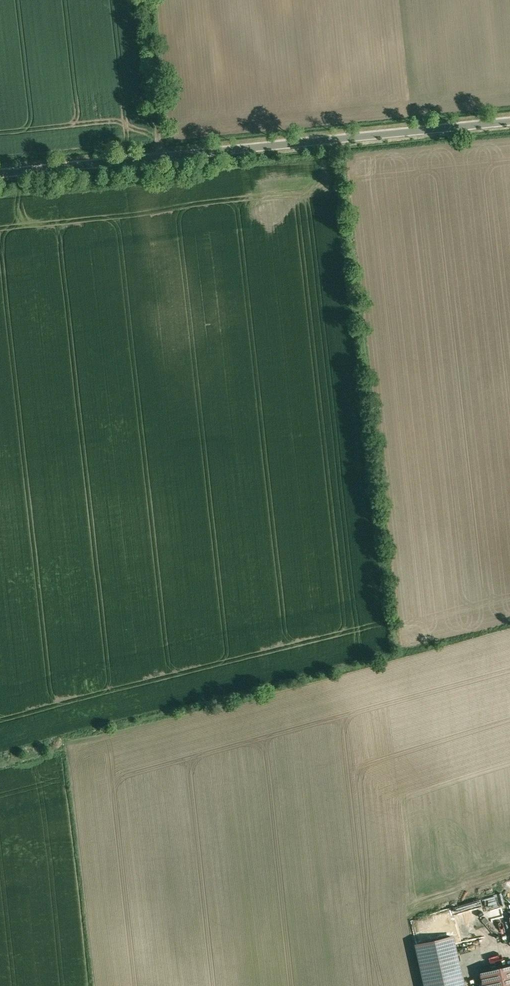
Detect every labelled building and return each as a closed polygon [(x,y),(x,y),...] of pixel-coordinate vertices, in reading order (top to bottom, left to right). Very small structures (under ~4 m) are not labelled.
[(455,928),(453,928),(454,935),(416,942),(424,985),(467,985),(455,928)] [(494,970),(498,985),(509,985),(509,966),(494,970)]
